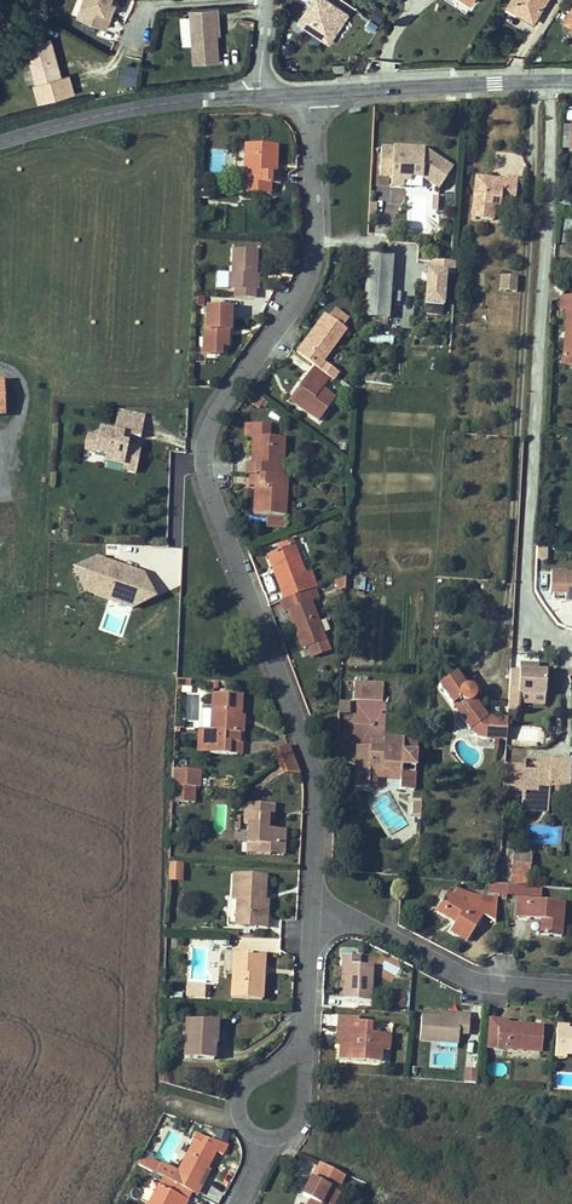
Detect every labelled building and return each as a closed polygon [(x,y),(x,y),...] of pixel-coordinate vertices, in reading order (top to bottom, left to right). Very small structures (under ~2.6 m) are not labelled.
[(84,1),(113,12),(118,0),(84,0),(84,1)] [(350,12),(331,0),(314,0),(316,2),(314,5),(312,3),(300,21),(330,40),(350,12)] [(509,5),(520,12),(522,9),(537,18),(548,0),(512,0),(509,5)] [(220,5),(191,7),(194,41),(195,60),(219,59),(218,32),(217,16),(220,16),(220,5)] [(537,18),(522,9),(520,12),(534,21),(537,18)] [(27,43),(38,82),(62,75),(51,36),(27,43)] [(121,81),(136,83),(139,64),(124,61),(121,81)] [(281,174),(276,174),(271,174),(272,165),(276,166),(278,146),(246,144),(246,155),(251,155),(249,184),(271,185),(280,185),(281,174)] [(379,175),(391,176),(409,177),(421,177),(439,187),(451,165),(423,150),(380,148),(379,175)] [(409,180),(409,177),(391,176),(391,186),(403,186),(403,180),(409,180)] [(476,176),(471,217),(492,220),(494,205),(495,200),(501,201),(504,201),(504,196),(515,197),(518,179),(506,177),(506,180),(476,176)] [(249,184),(245,184),(244,194),(270,195),(271,185),(249,184)] [(562,243),(570,245),(571,229),(571,222),(565,221),(562,243)] [(255,299),(256,290),(256,275),(258,251),(233,250),(232,275),(229,274),(229,290),(235,290),(235,298),(255,299)] [(388,319),(393,259),(368,256),(363,318),(388,319)] [(425,259),(423,302),(443,303),(445,272),(454,273),(455,261),(425,259)] [(217,289),(229,290),(229,274),(217,274),(217,289)] [(512,292),(513,276),(500,276),(500,291),(512,292)] [(570,299),(562,299),(561,311),(568,312),(570,299)] [(564,356),(571,357),(571,299),(570,299),(568,312),(567,331),(571,332),(571,339),(566,339),(564,356)] [(423,303),(422,313),(442,314),(443,305),(423,303)] [(204,328),(203,355),(221,355),(222,346),(228,346),(229,331),(231,331),(231,310),(207,309),(206,328),(204,328)] [(336,311),(330,318),(342,327),(348,319),(336,311)] [(303,347),(306,349),(328,317),(326,315),(303,347)] [(347,330),(342,327),(330,318),(328,317),(306,349),(309,351),(304,358),(315,367),(317,368),(331,378),(334,381),(340,373),(324,362),(347,330)] [(564,356),(563,365),(571,366),(571,357),(564,356)] [(315,367),(306,378),(308,379),(317,368),(315,367)] [(292,398),(306,408),(304,410),(319,422),(335,400),(322,391),(331,378),(317,368),(308,379),(306,378),(292,398)] [(255,393),(251,403),(261,408),(266,399),(255,393)] [(290,401),(304,410),(306,408),(292,398),(290,401)] [(82,461),(137,470),(142,445),(130,443),(132,434),(142,436),(146,413),(118,408),(115,427),(100,424),(99,434),(87,432),(82,461)] [(254,437),(270,438),(270,426),(246,424),(245,436),(254,437)] [(257,465),(252,464),(248,464),(247,475),(252,475),(278,477),(279,449),(284,449),(285,439),(270,438),(254,437),(253,456),(258,456),(257,465)] [(286,505),(281,505),(282,477),(278,477),(252,475),(251,486),(256,487),(261,487),(260,495),(255,495),(255,514),(285,516),(286,505)] [(285,529),(285,519),(267,518),(267,528),(285,529)] [(317,588),(315,582),(308,583),(305,574),(294,545),(289,547),(287,542),(279,545),(281,551),(271,555),(278,571),(274,573),(284,600),(307,592),(316,589),(317,588)] [(538,558),(547,557),(546,544),(537,545),(538,558)] [(157,598),(147,569),(98,555),(75,563),(74,568),(83,592),(132,607),(157,598)] [(274,573),(278,571),(271,555),(268,556),(274,573)] [(305,574),(308,583),(315,582),(311,571),(305,574)] [(571,602),(571,576),(565,576),(550,575),(550,593),(553,593),(553,599),(565,602),(571,602)] [(347,576),(335,581),(338,591),(346,588),(347,576)] [(307,592),(311,602),(320,599),(316,589),(307,592)] [(281,602),(285,613),(289,612),(291,611),(306,649),(327,641),(311,602),(307,592),(284,600),(281,602)] [(303,650),(306,649),(291,611),(289,612),(303,650)] [(492,739),(495,739),(499,739),(507,740),(508,718),(488,717),(475,698),(476,696),(476,693),(475,690),(473,688),(470,687),(467,686),(466,686),(457,673),(439,686),(470,730),(473,733),(477,736),(481,738),(486,739),(491,739),(492,739)] [(191,680),(177,680),(176,688),(182,688),(190,688),(191,680)] [(213,694),(211,730),(211,741),(209,753),(237,754),(240,715),(241,695),(213,694)] [(339,710),(339,714),(346,715),(347,703),(339,702),(339,710)] [(202,728),(210,728),(211,709),(203,709),(202,728)] [(200,741),(211,741),(211,730),(201,729),(200,741)] [(384,738),(384,748),(384,752),(403,753),(404,747),(404,740),(384,738)] [(413,753),(416,754),(417,740),(404,740),(404,747),(409,747),(409,753),(413,753)] [(272,748),(280,775),(298,770),(290,743),(272,748)] [(384,748),(357,747),(355,787),(369,788),(370,778),(370,771),(401,772),(401,779),(400,790),(414,791),(416,754),(413,753),(409,753),(409,747),(404,747),(403,753),(384,752),(384,748)] [(549,796),(549,787),(559,787),(570,788),(571,761),(537,760),(537,772),(525,771),(524,771),(522,796),(522,802),(548,803),(549,796)] [(524,771),(525,771),(525,767),(505,766),(505,770),(515,770),(514,796),(522,796),(524,771)] [(173,769),(172,786),(187,787),(187,770),(173,769)] [(187,770),(187,787),(196,787),(199,787),(200,771),(187,770)] [(505,770),(503,796),(514,796),(515,770),(505,770)] [(370,778),(401,779),(401,772),(370,771),(370,778)] [(172,786),(172,801),(186,802),(187,787),(172,786)] [(196,787),(187,787),(186,802),(195,802),(196,787)] [(559,787),(549,787),(549,796),(559,797),(559,787)] [(413,802),(412,814),(420,814),(421,802),(413,802)] [(548,811),(548,803),(522,802),(522,810),(548,811)] [(274,805),(245,803),(244,823),(249,824),(248,844),(258,845),(257,854),(271,855),(271,845),(281,846),(282,830),(273,829),(268,829),(269,816),(274,816),(274,805)] [(281,846),(271,845),(271,855),(284,856),(286,830),(282,830),(281,846)] [(257,854),(258,845),(248,844),(247,853),(257,854)] [(521,850),(513,849),(511,874),(530,876),(531,865),(519,863),(521,856),(521,850)] [(532,857),(521,856),(519,863),(531,865),(532,857)] [(169,863),(168,879),(178,880),(178,871),(182,871),(182,864),(169,863)] [(511,874),(510,885),(529,887),(530,876),(511,874)] [(261,877),(234,876),(232,900),(237,900),(235,926),(266,927),(267,905),(264,905),(260,905),(261,877)] [(488,893),(507,894),(507,885),(499,885),(488,884),(488,893)] [(507,894),(507,895),(539,897),(540,888),(529,887),(510,885),(507,885),(507,894)] [(452,895),(468,905),(472,899),(456,889),(452,895)] [(436,911),(441,914),(452,895),(447,892),(436,911)] [(453,917),(458,919),(456,923),(450,931),(467,942),(483,915),(495,923),(497,898),(474,895),(472,899),(468,905),(452,895),(441,914),(451,920),(453,917)] [(561,938),(565,903),(519,898),(517,917),(541,920),(540,935),(561,938)] [(261,1000),(263,975),(259,975),(260,954),(234,953),(232,975),(231,998),(261,1000)] [(360,965),(361,957),(343,955),(342,964),(347,965),(345,999),(371,1000),(373,966),(360,965)] [(196,987),(186,986),(186,996),(195,996),(196,987)] [(205,987),(196,987),(195,996),(205,997),(205,987)] [(408,1008),(409,992),(393,991),(392,1007),(408,1008)] [(441,1016),(421,1015),(420,1041),(460,1043),(461,1033),(469,1034),(470,1014),(460,1013),(459,1017),(441,1016)] [(339,1017),(338,1028),(343,1028),(341,1046),(340,1059),(380,1063),(381,1050),(389,1051),(390,1040),(379,1039),(379,1034),(370,1033),(371,1023),(359,1022),(359,1018),(339,1017)] [(490,1019),(488,1047),(541,1051),(543,1027),(508,1024),(508,1021),(490,1019)] [(212,1021),(187,1020),(185,1058),(214,1059),(215,1043),(211,1043),(212,1021)] [(568,1029),(569,1026),(557,1025),(555,1057),(566,1058),(567,1054),(571,1055),(571,1029),(568,1029)] [(177,1058),(178,1050),(161,1049),(161,1057),(177,1058)] [(456,1054),(455,1068),(466,1069),(467,1055),(456,1054)] [(204,1138),(194,1132),(191,1139),(194,1141),(201,1144),(204,1138)] [(176,1174),(197,1186),(207,1168),(215,1152),(222,1155),(228,1145),(204,1138),(201,1144),(194,1141),(176,1174)] [(144,1156),(140,1165),(156,1174),(161,1165),(144,1156)] [(314,1180),(335,1191),(343,1176),(322,1165),(314,1180)] [(210,1169),(207,1168),(197,1186),(199,1187),(210,1169)] [(191,1192),(163,1178),(159,1186),(149,1203),(185,1203),(191,1192)] [(311,1199),(309,1203),(333,1203),(334,1203),(339,1193),(335,1191),(314,1180),(311,1178),(302,1195),(311,1199)] [(215,1199),(220,1183),(206,1179),(201,1195),(215,1199)]
